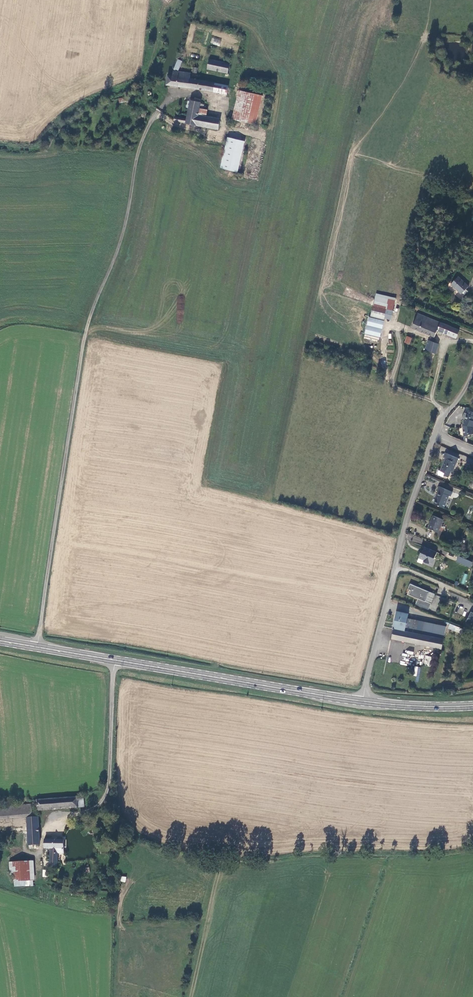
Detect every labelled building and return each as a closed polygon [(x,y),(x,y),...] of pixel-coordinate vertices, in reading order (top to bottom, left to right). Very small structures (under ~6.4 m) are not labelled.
[(210,43),(219,46),(221,40),(212,37),(210,43)] [(228,73),(230,64),(210,59),(208,69),(228,73)] [(168,75),(167,85),(206,90),(227,95),(229,85),(215,83),(216,82),(207,81),(207,80),(190,78),(190,73),(174,70),(173,76),(168,75)] [(255,94),(241,90),(234,117),(248,120),(255,94)] [(255,94),(248,120),(256,123),(264,96),(255,94)] [(175,121),(197,125),(199,115),(200,109),(204,110),(205,104),(201,103),(201,102),(191,100),(190,101),(188,101),(187,107),(189,107),(187,119),(175,117),(175,121)] [(220,125),(221,119),(207,117),(199,115),(197,125),(219,129),(220,125)] [(223,168),(237,172),(245,142),(231,138),(223,168)] [(460,293),(467,285),(456,275),(449,283),(460,293)] [(374,295),(370,318),(382,321),(383,318),(390,319),(391,311),(393,299),(374,295)] [(459,331),(417,314),(411,328),(434,337),(436,331),(455,339),(459,331)] [(368,318),(365,335),(380,339),(383,321),(368,318)] [(404,342),(409,345),(412,338),(407,336),(404,342)] [(437,344),(430,341),(427,350),(434,353),(437,344)] [(466,415),(461,427),(463,427),(462,429),(463,437),(467,437),(468,435),(472,435),(472,428),(472,425),(472,424),(472,423),(472,422),(472,418),(466,415)] [(458,458),(459,455),(446,449),(445,452),(458,458)] [(451,473),(457,459),(445,455),(443,459),(444,460),(439,472),(444,474),(443,477),(446,479),(449,472),(451,473)] [(451,493),(438,488),(436,492),(437,493),(436,498),(433,505),(442,509),(447,497),(449,498),(451,493)] [(464,496),(472,499),(472,494),(466,491),(464,496)] [(441,520),(432,516),(429,524),(430,524),(428,530),(436,533),(441,520)] [(435,553),(423,548),(421,553),(420,552),(418,558),(423,560),(422,562),(428,565),(429,563),(431,558),(433,559),(435,553)] [(458,556),(456,562),(470,568),(472,562),(458,556)] [(414,604),(421,607),(423,601),(427,592),(408,584),(406,589),(409,590),(407,595),(416,599),(414,604)] [(464,623),(472,628),(472,614),(469,612),(464,623)] [(395,613),(392,630),(403,633),(406,621),(407,616),(395,613)] [(406,621),(403,633),(415,635),(418,623),(406,621)] [(403,633),(392,630),(392,631),(393,631),(391,641),(440,651),(444,629),(422,624),(420,636),(415,635),(403,633)] [(464,631),(449,624),(447,629),(462,635),(464,631)] [(82,800),(36,803),(37,814),(83,810),(82,800)] [(31,807),(0,809),(0,821),(32,819),(31,807)] [(38,820),(27,820),(28,848),(39,847),(38,820)] [(50,855),(57,855),(62,855),(63,843),(44,842),(44,851),(50,851),(50,855)] [(57,855),(50,855),(48,869),(55,870),(57,855)] [(14,883),(29,882),(29,863),(13,863),(14,883)]
